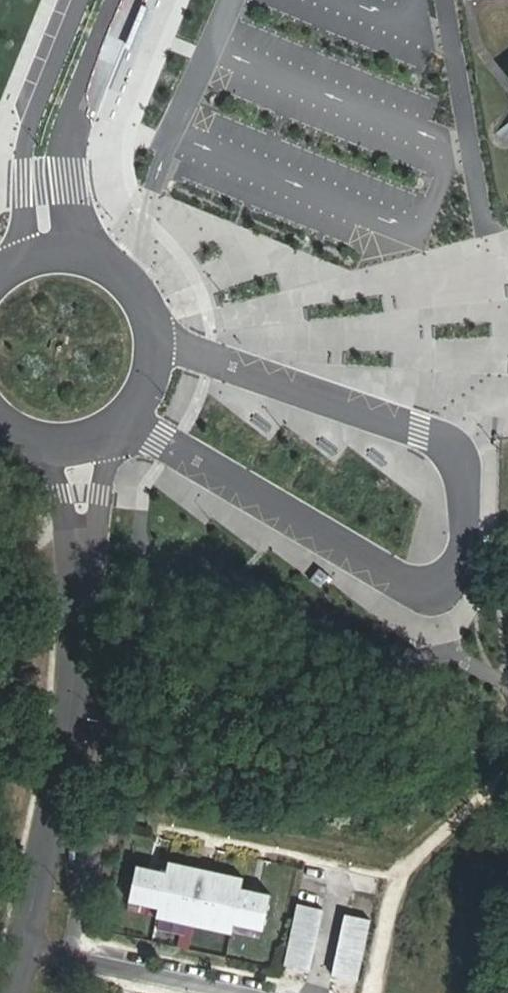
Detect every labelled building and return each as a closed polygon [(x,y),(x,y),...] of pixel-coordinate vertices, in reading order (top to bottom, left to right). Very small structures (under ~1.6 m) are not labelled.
[(499,75),(507,88),(507,69),(499,75)] [(137,864),(129,900),(159,906),(235,922),(265,929),(272,893),(243,887),(245,877),(213,870),(209,887),(197,885),(201,867),(169,860),(167,870),(137,864)] [(209,887),(213,870),(201,867),(197,885),(209,887)] [(289,947),(310,951),(319,908),(298,903),(289,947)] [(159,906),(157,916),(233,933),(235,922),(159,906)] [(341,958),(362,963),(372,918),(351,914),(341,958)] [(289,947),(285,964),(311,969),(315,952),(310,951),(289,947)] [(358,980),(362,963),(341,958),(336,957),(333,974),(358,980)]
